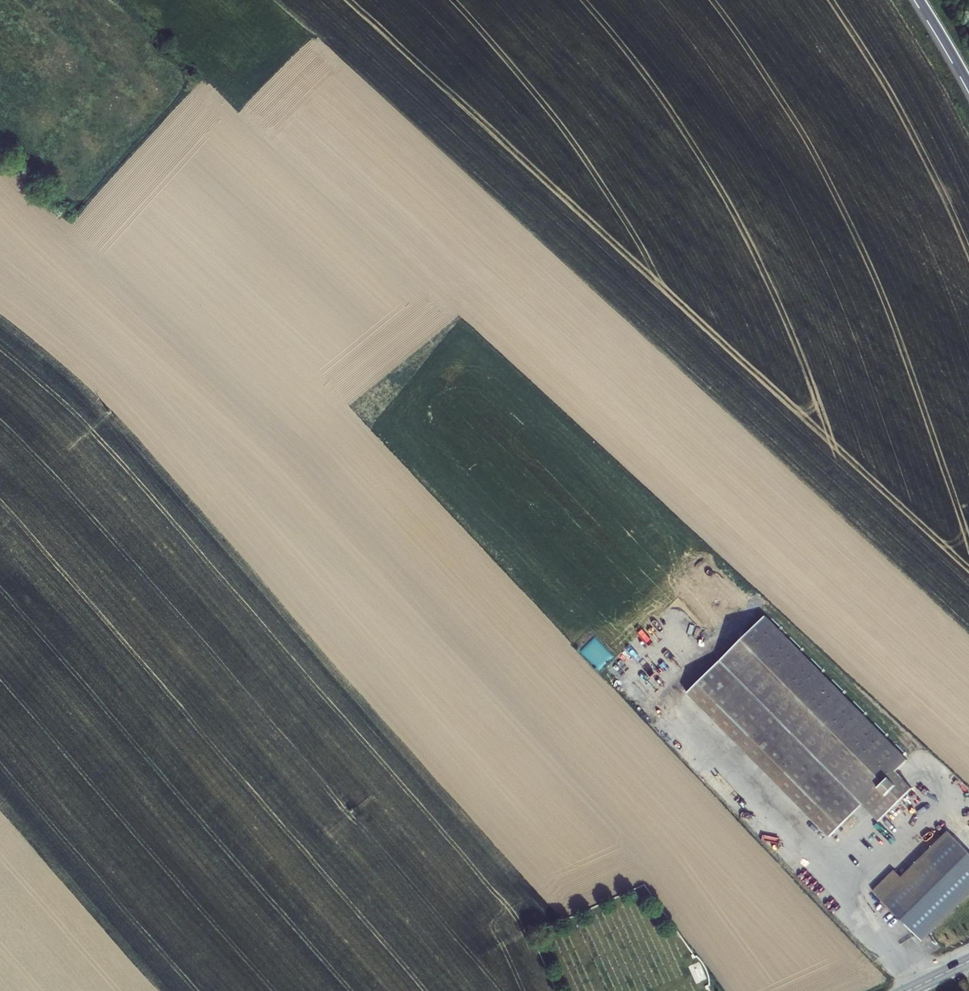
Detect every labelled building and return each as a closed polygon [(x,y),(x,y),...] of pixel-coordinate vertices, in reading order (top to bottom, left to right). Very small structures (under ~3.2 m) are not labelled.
[(765,616),(687,693),(830,837),(863,805),(879,821),(912,788),(895,771),(907,760),(765,616)] [(873,891),(922,941),(968,895),(968,853),(947,832),(901,878),(894,871),(873,891)] [(861,914),(856,917),(861,925),(866,922),(861,914)]
